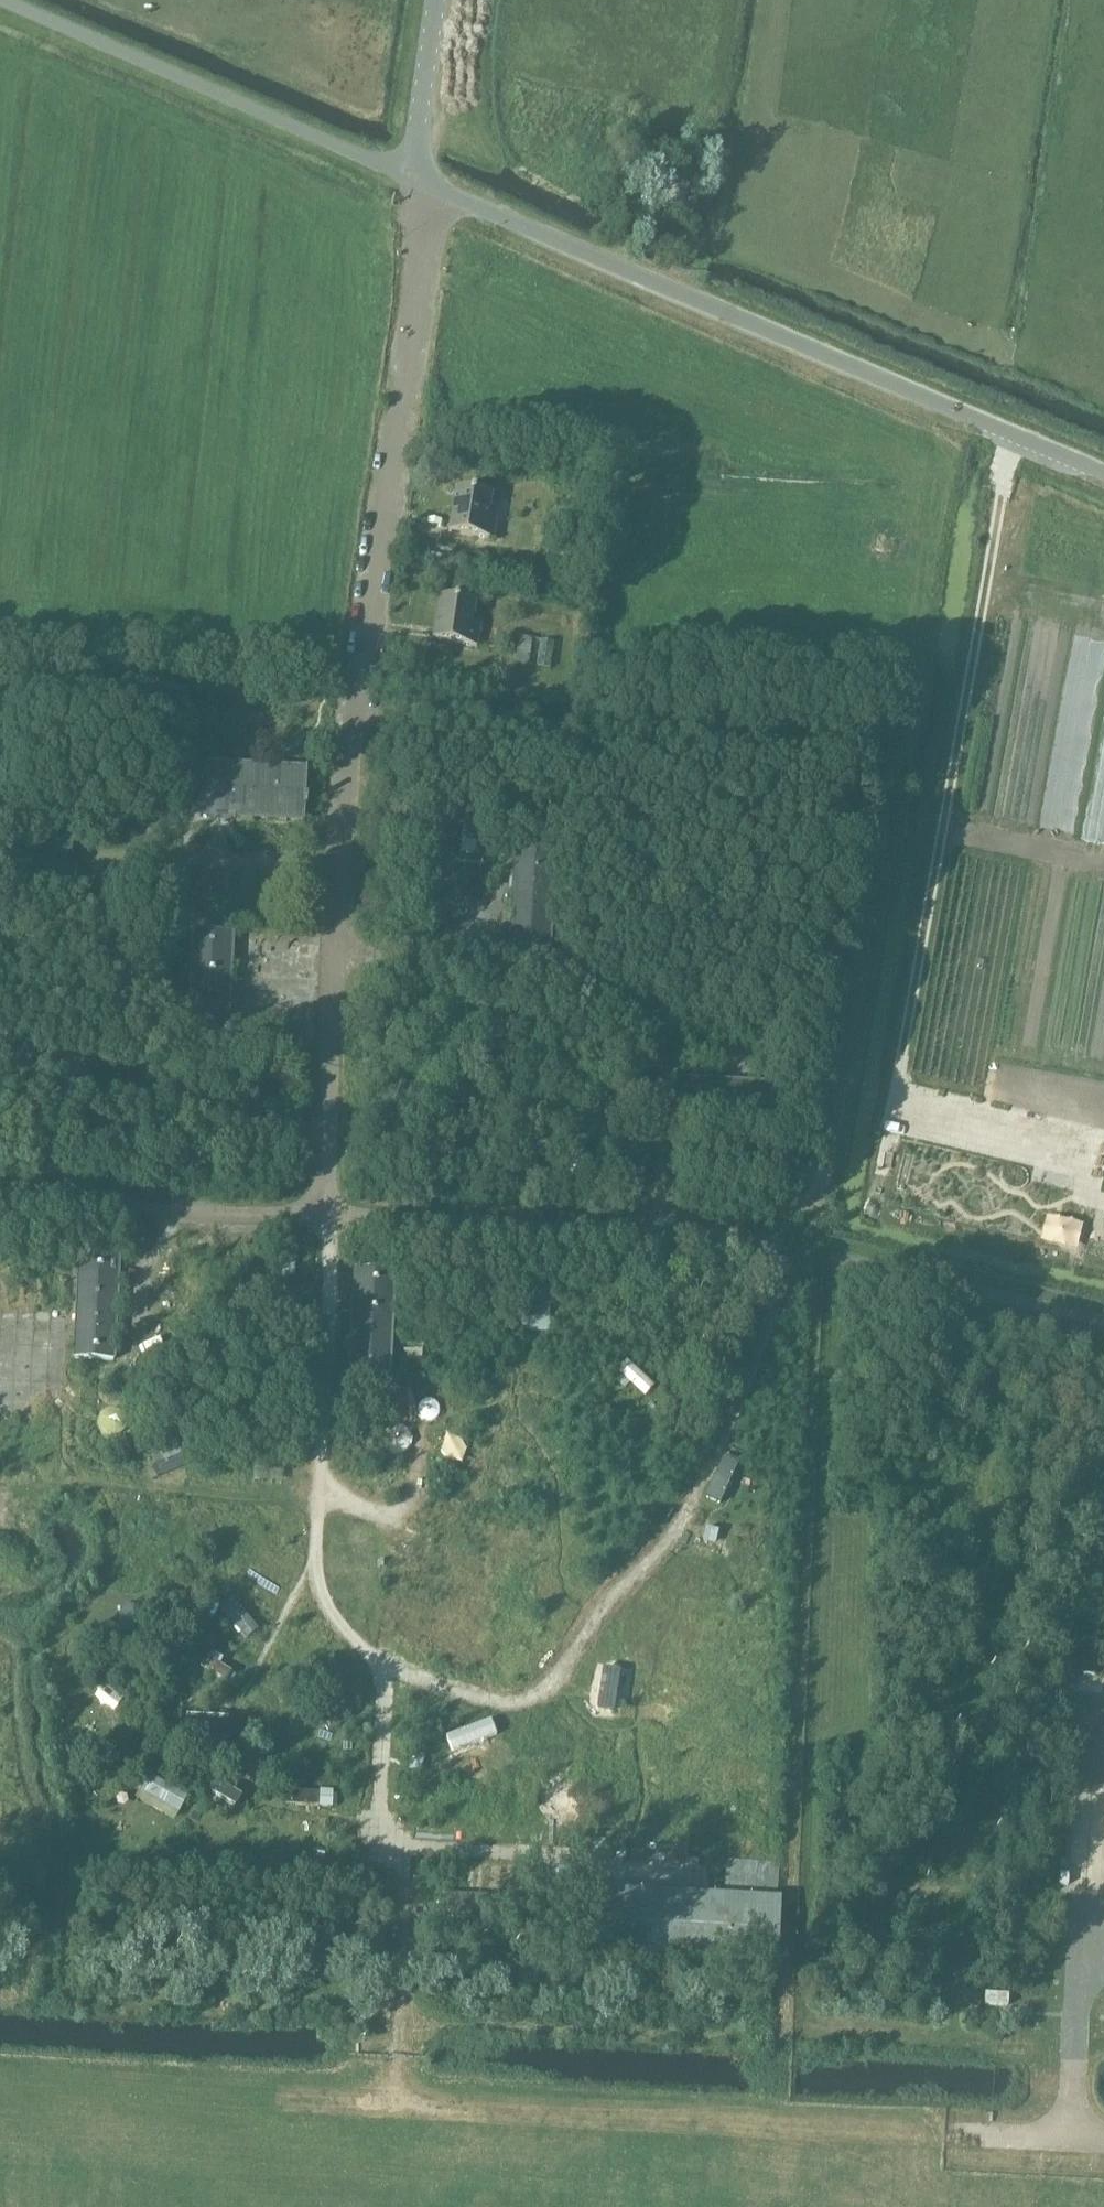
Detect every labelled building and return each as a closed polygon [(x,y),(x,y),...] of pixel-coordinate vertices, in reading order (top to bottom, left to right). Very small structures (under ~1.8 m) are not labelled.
[(488,518),(491,497),(456,492),(451,521),(462,523),(460,536),(493,541),(496,519),(488,518)] [(472,626),(475,605),(440,600),(435,629),(446,630),(444,644),(477,649),(480,627),(472,626)] [(520,639),(516,665),(529,667),(532,641),(520,639)] [(185,765),(182,815),(304,821),(305,806),(307,807),(307,803),(305,803),(305,795),(307,771),(284,770),(285,764),(276,763),(276,770),(185,765)] [(463,842),(506,846),(508,830),(479,827),(481,807),(458,804),(456,824),(465,825),(463,842)] [(509,950),(549,952),(551,952),(557,849),(515,846),(509,950)] [(187,1036),(227,1039),(230,1039),(234,935),(192,932),(187,1036)] [(73,1359),(116,1362),(121,1259),(79,1256),(73,1359)] [(354,1270),(349,1368),(349,1374),(391,1377),(396,1273),(354,1270)] [(423,1422),(428,1423),(433,1423),(437,1420),(439,1416),(440,1411),(439,1407),(436,1403),(432,1401),(427,1401),(423,1402),(419,1406),(417,1410),(418,1415),(420,1419),(423,1422)] [(105,1434),(110,1437),(116,1437),(121,1435),(125,1431),(128,1426),(127,1420),(125,1415),(120,1412),(115,1410),(109,1411),(104,1414),(101,1419),(100,1424),(102,1430),(105,1434)] [(389,1453),(395,1455),(401,1455),(406,1453),(410,1449),(412,1443),(412,1438),(410,1432),(406,1428),(400,1426),(394,1426),(389,1428),(385,1433),(383,1438),(383,1444),(385,1449),(389,1453)] [(152,1469),(156,1479),(192,1464),(188,1454),(152,1469)] [(258,1631),(231,1600),(219,1610),(247,1641),(258,1631)] [(1082,1676),(1095,1676),(1096,1652),(1083,1652),(1082,1676)] [(200,1668),(233,1688),(239,1679),(220,1667),(223,1661),(211,1654),(208,1659),(206,1658),(200,1668)] [(229,1719),(192,1718),(187,1718),(186,1743),(227,1746),(229,1719)] [(188,1798),(145,1774),(136,1790),(139,1791),(134,1800),(175,1822),(188,1798)] [(210,1793),(235,1808),(241,1798),(216,1782),(210,1793)] [(282,1793),(281,1807),(319,1808),(319,1810),(333,1811),(333,1808),(337,1808),(337,1795),(333,1795),(333,1792),(319,1792),(319,1794),(282,1793)] [(592,1892),(592,1894),(589,1962),(778,1971),(781,1901),(779,1901),(592,1892)] [(1060,1916),(1053,1915),(1052,1933),(1059,1934),(1060,1916)] [(985,1995),(985,2006),(1008,2007),(1009,1996),(985,1995)]
